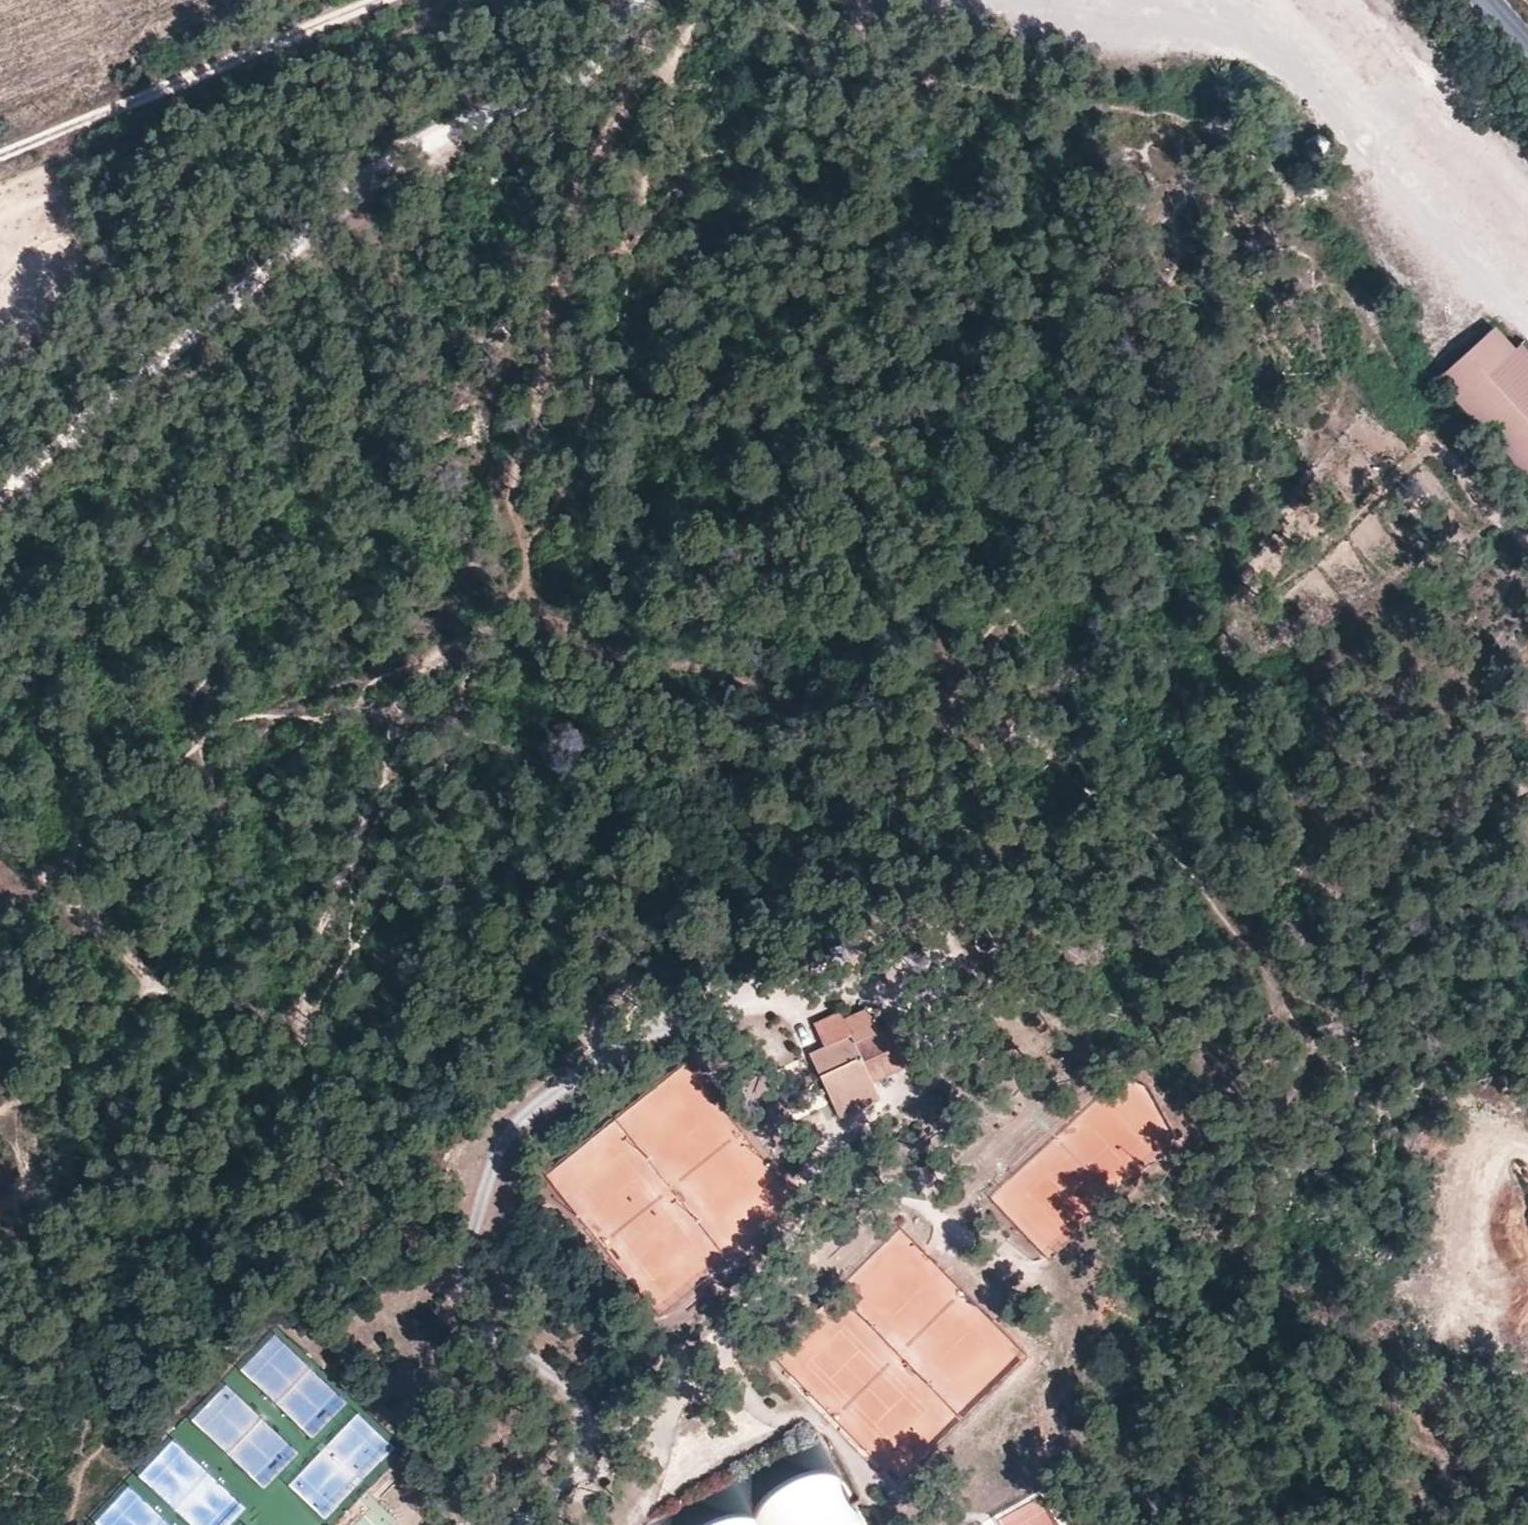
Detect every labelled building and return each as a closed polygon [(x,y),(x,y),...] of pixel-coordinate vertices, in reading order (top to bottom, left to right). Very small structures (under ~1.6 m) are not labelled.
[(1437,379),(1436,381),(1446,394),(1527,485),(1527,352),(1520,343),(1513,349),(1494,329),(1437,379)] [(980,934),(975,938),(974,945),(981,951),(986,951),(991,946),(992,939),(985,934),(980,934)] [(819,1022),(828,1045),(855,1034),(849,1021),(846,1011),(819,1022)] [(882,1032),(874,1011),(849,1021),(855,1034),(859,1042),(882,1032)] [(897,1026),(882,1032),(859,1042),(875,1082),(914,1065),(897,1026)] [(837,1097),(856,1089),(875,1082),(859,1042),(855,1034),(828,1045),(812,1052),(821,1075),(827,1073),(837,1097)] [(827,1073),(821,1075),(832,1104),(836,1111),(861,1101),(856,1089),(837,1097),(827,1073)] [(882,1099),(875,1082),(856,1089),(861,1101),(836,1111),(838,1117),(882,1099)] [(14,1173),(0,1154),(0,1183),(14,1173)] [(819,1438),(733,1483),(653,1524),(866,1524),(819,1438)]
